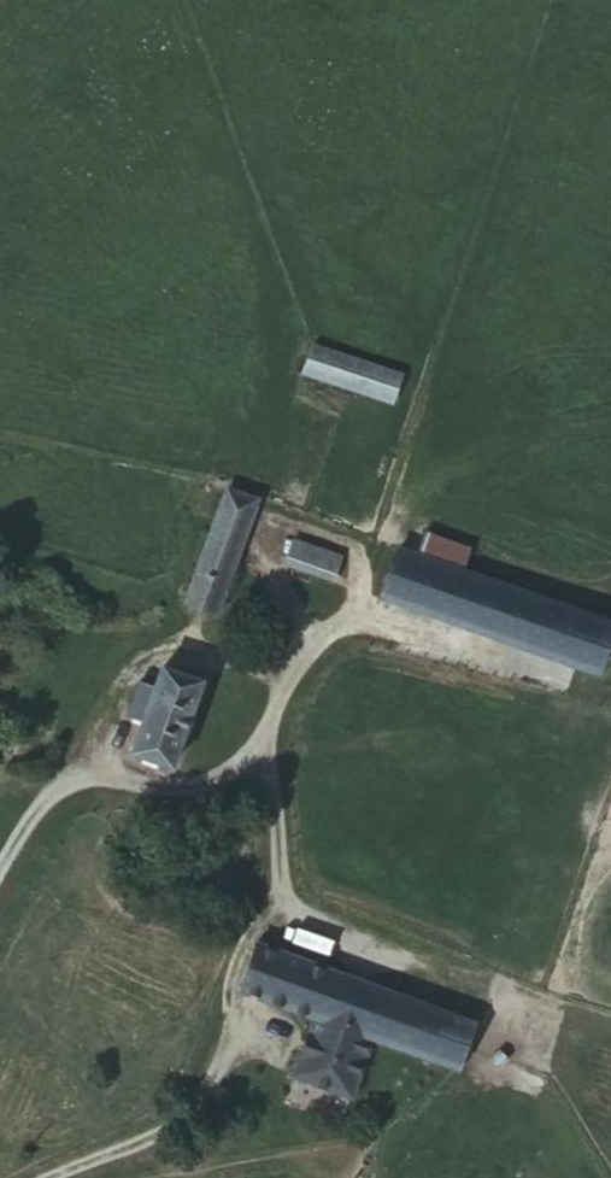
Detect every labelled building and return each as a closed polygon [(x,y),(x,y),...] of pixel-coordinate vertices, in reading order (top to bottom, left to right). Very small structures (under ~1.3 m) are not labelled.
[(311,349),(304,375),(393,403),(397,380),(399,374),(311,349)] [(228,482),(230,474),(222,471),(219,478),(228,482)] [(215,614),(218,609),(262,504),(260,503),(267,485),(237,473),(229,490),(216,483),(203,515),(219,519),(187,603),(215,614)] [(419,560),(448,570),(457,546),(427,534),(419,560)] [(343,557),(295,539),(287,563),(334,580),(343,557)] [(610,632),(610,628),(448,570),(419,560),(400,553),(382,597),(597,673),(610,632)] [(145,720),(132,754),(172,768),(204,682),(161,670),(157,687),(140,681),(128,713),(145,720)] [(447,1015),(254,947),(240,996),(314,1022),(293,1081),(349,1101),(370,1041),(431,1062),(447,1015)] [(472,1024),(447,1015),(431,1062),(455,1071),(472,1024)]
